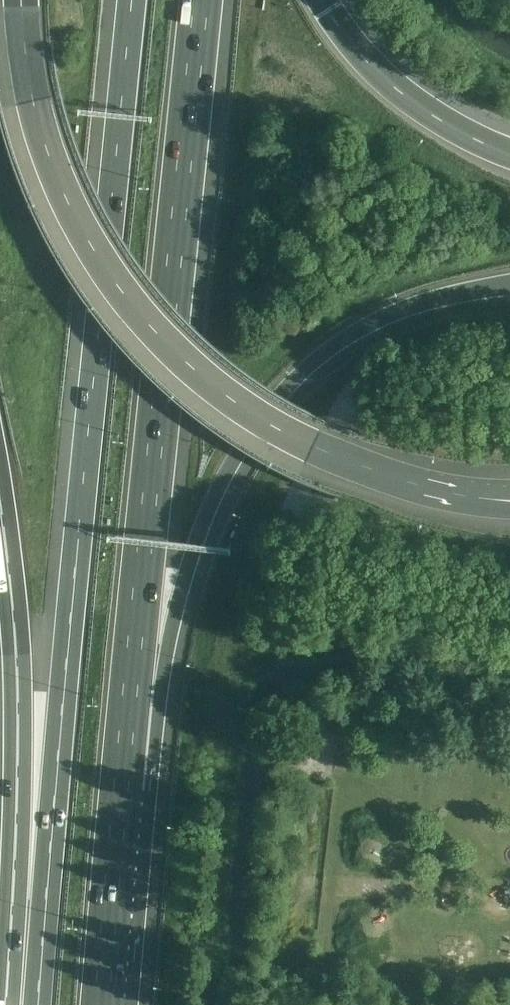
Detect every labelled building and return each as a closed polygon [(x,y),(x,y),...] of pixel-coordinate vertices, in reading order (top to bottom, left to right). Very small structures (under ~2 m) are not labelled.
[(275,775),(286,776),(287,767),(276,766),(275,775)]
